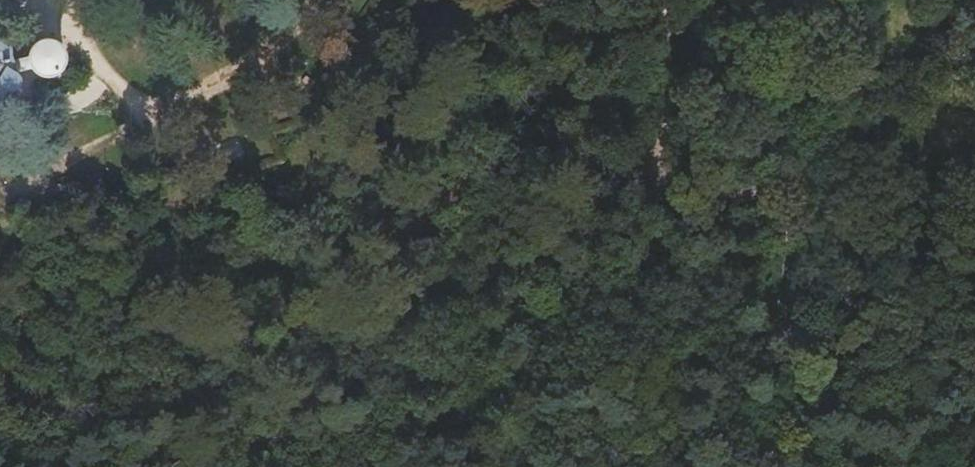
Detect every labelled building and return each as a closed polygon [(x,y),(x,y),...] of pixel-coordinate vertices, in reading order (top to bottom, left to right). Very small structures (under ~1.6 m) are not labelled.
[(4,86),(6,88),(10,89),(13,88),(17,86),(18,82),(17,78),(15,74),(11,73),(15,70),(29,66),(33,70),(38,73),(44,74),(50,73),(55,69),(58,65),(60,59),(60,53),(59,51),(56,46),(52,42),(46,40),(40,40),(37,41),(32,44),(28,49),(27,54),(11,59),(8,54),(3,54),(5,51),(6,48),(6,45),(4,41),(2,39),(0,39),(0,92),(4,86)]
